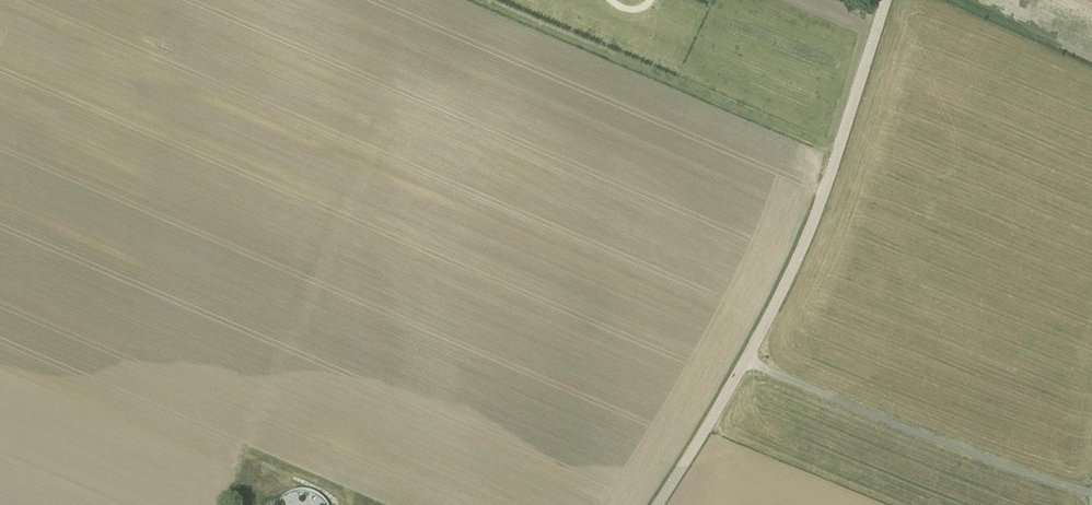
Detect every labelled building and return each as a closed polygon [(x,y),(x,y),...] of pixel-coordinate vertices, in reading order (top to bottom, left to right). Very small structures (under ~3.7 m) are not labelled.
[(301,490),(295,490),(291,492),(286,494),(283,496),(280,499),(278,501),(277,503),(275,504),(328,504),(327,503),(325,501),(324,499),(321,497),(317,494),(315,493),(312,491),(309,490),(305,490),(301,490)]
